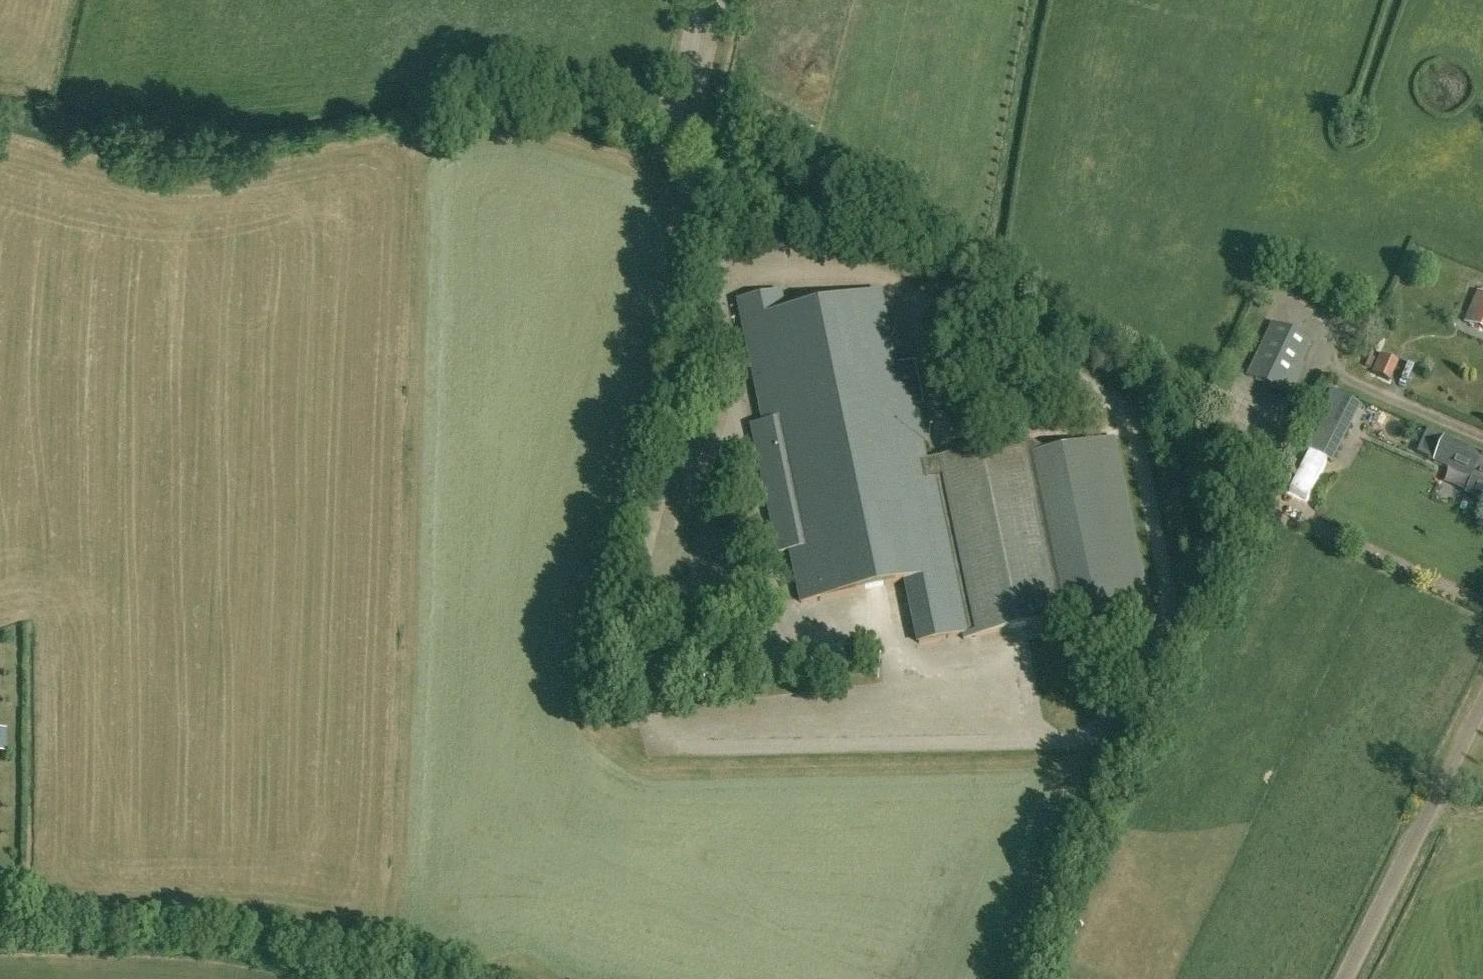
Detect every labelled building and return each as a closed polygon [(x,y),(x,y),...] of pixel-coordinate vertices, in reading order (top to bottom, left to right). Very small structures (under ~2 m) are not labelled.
[(780,291),(738,300),(751,364),(756,363),(758,372),(753,373),(755,383),(788,376),(798,373),(785,313),(780,291)] [(837,595),(929,575),(910,480),(923,479),(919,462),(926,461),(922,443),(930,441),(922,406),(903,410),(880,291),(785,313),(798,373),(788,376),(837,595)] [(1482,330),(1482,295),(1478,292),(1465,323),(1482,330)] [(1310,342),(1272,324),(1247,376),(1285,394),(1310,342)] [(1381,354),(1371,372),(1390,380),(1398,362),(1381,354)] [(836,595),(788,376),(755,383),(763,423),(752,426),(778,553),(790,551),(801,603),(836,595)] [(1348,427),(1361,403),(1336,391),(1324,414),(1348,427)] [(926,461),(919,462),(923,479),(936,477),(969,633),(962,634),(963,638),(1058,620),(1060,626),(1150,607),(1114,439),(1046,453),(1026,440),(926,461)] [(1465,494),(1482,502),(1482,454),(1462,445),(1456,459),(1476,468),(1465,494)] [(923,479),(910,480),(929,575),(905,581),(919,644),(962,634),(969,633),(936,477),(923,479)] [(0,886),(0,903),(9,900),(4,884),(0,886)]
